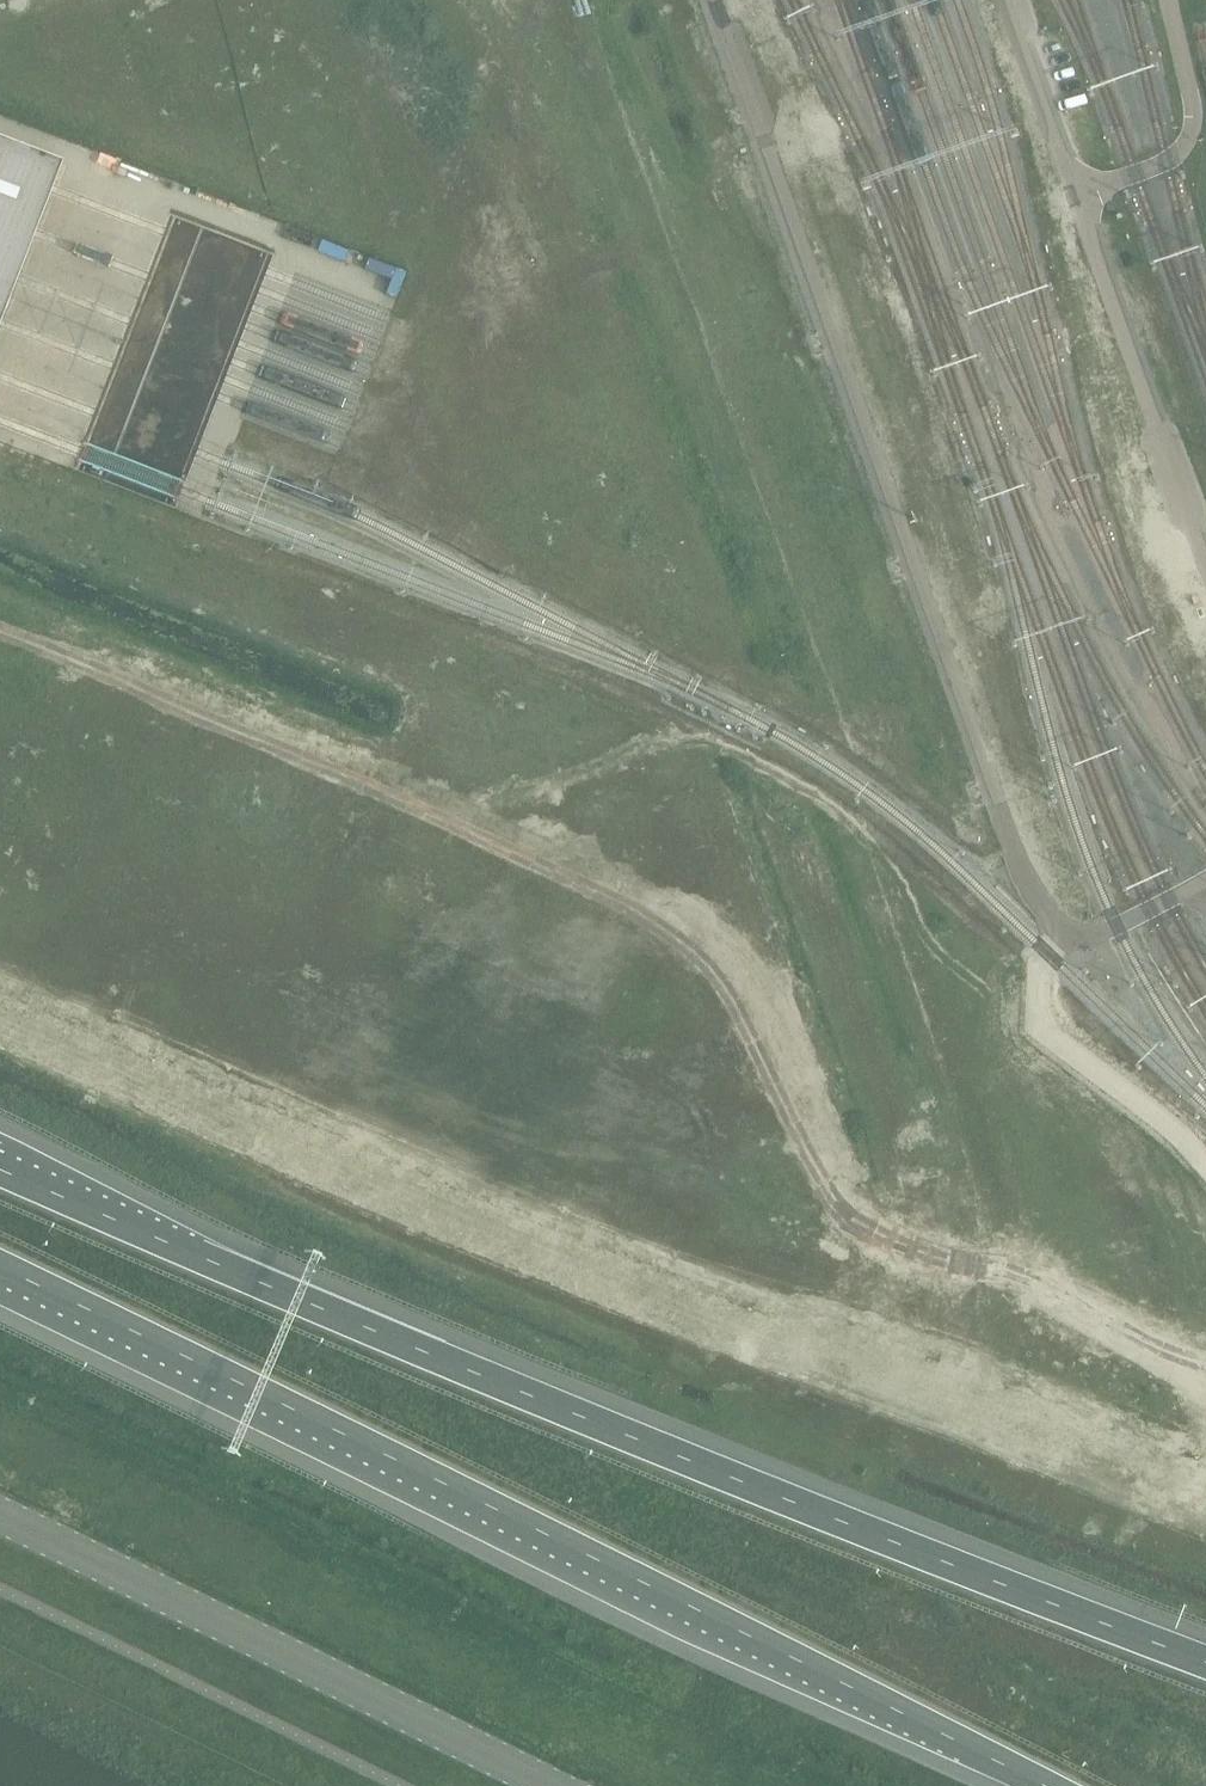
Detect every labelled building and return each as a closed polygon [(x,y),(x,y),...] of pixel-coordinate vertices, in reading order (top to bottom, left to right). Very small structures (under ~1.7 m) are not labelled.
[(17,278),(34,233),(51,189),(60,165),(0,142),(0,321),(17,278)]
